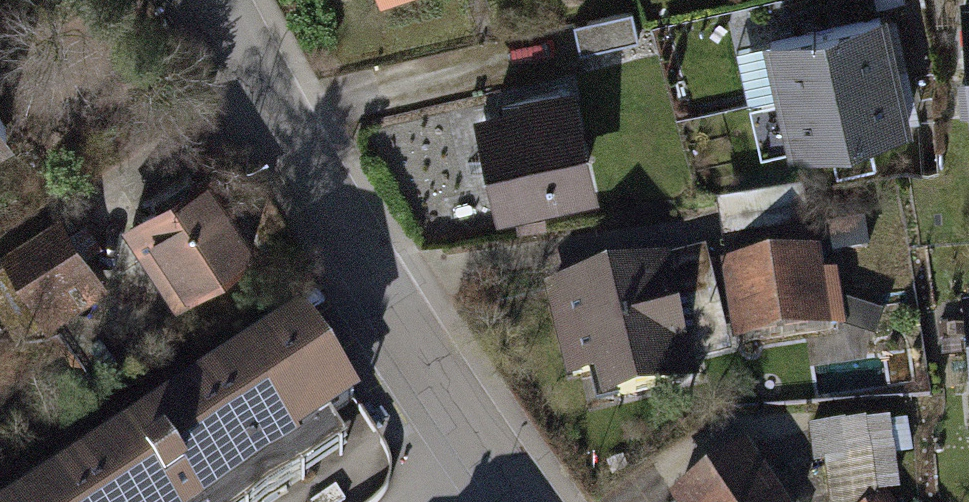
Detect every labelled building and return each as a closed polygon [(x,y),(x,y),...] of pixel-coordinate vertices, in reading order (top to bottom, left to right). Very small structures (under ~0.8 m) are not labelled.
[(880,9),(907,3),(907,0),(878,0),(880,9)] [(632,14),(576,28),(583,56),(639,42),(632,14)] [(902,75),(889,17),(766,46),(779,104),(902,75)] [(916,134),(903,76),(779,104),(793,162),(916,134)] [(527,110),(483,121),(504,213),(594,193),(570,89),(525,100),(527,110)] [(961,92),(963,119),(968,118),(968,91),(961,92)] [(9,133),(0,118),(0,139),(9,133)] [(176,203),(130,233),(178,308),(260,255),(211,180),(202,186),(197,178),(171,195),(176,203)] [(545,214),(517,219),(520,234),(548,228),(545,214)] [(101,288),(60,226),(0,266),(0,280),(34,332),(101,288)] [(808,232),(726,244),(741,348),(846,333),(838,277),(815,280),(808,232)] [(663,262),(547,293),(571,383),(598,375),(605,403),(695,379),(663,262)] [(961,341),(959,317),(937,319),(939,343),(961,341)] [(123,444),(162,501),(232,501),(299,457),(297,455),(363,411),(306,327),(215,388),(212,384),(123,444)] [(885,492),(900,491),(889,418),(809,425),(813,463),(824,463),(829,501),(892,501),(885,492)] [(366,424),(337,450),(357,471),(386,445),(366,424)] [(37,501),(162,501),(123,445),(37,501)] [(680,501),(797,501),(756,446),(680,501)]
